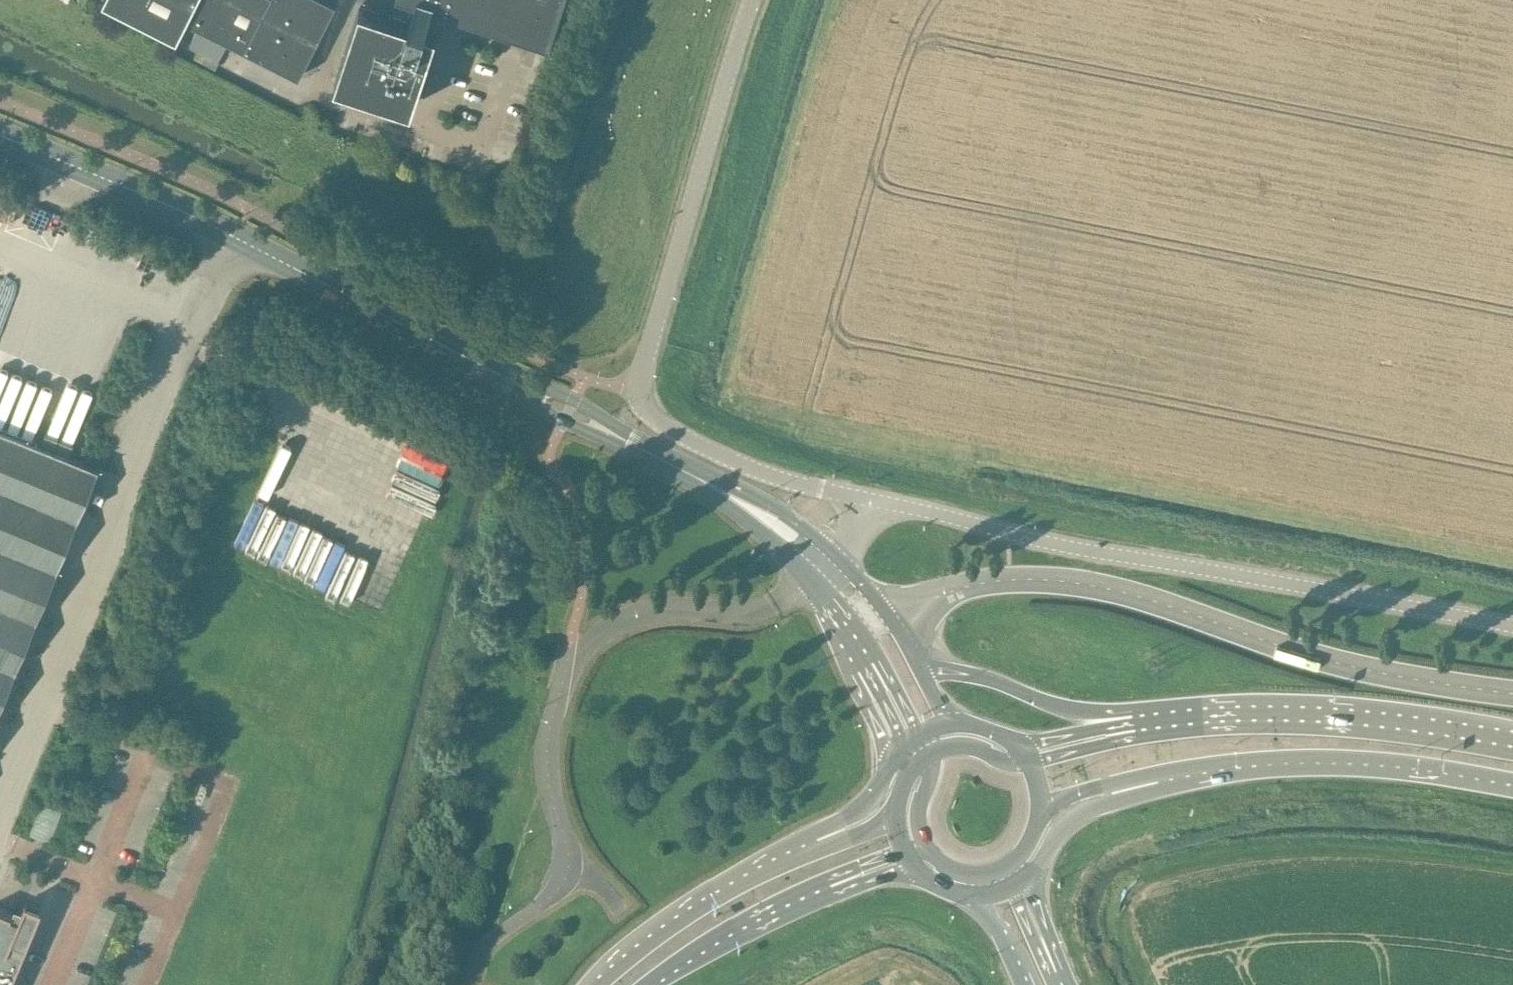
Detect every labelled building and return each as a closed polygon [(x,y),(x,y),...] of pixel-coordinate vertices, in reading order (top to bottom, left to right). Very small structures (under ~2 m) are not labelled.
[(198,24),(189,41),(218,55),(226,39),(298,75),(335,1),(333,0),(105,0),(176,36),(187,13),(193,17),(191,21),(198,24)] [(391,14),(359,4),(335,79),(410,104),(435,28),(433,27),(439,8),(539,41),(531,67),(539,70),(548,44),(563,0),(396,0),(391,14)] [(97,469),(98,467),(73,456),(0,426),(0,707),(97,469)] [(42,906),(27,899),(23,909),(16,905),(13,913),(0,908),(0,984),(10,984),(42,906)]
